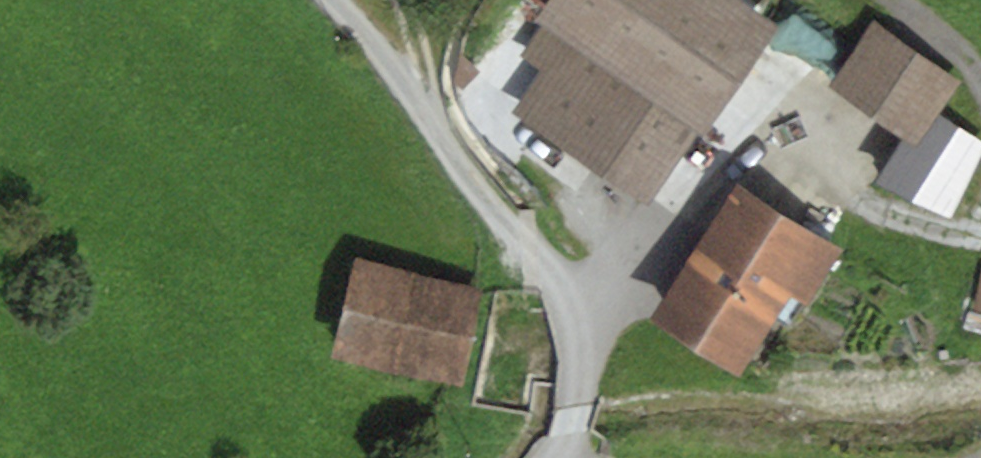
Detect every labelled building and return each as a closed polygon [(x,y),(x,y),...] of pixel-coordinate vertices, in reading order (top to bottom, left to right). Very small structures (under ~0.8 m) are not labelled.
[(531,18),(540,24),(518,56),(540,71),(512,111),(648,203),(698,130),(703,134),(780,23),(746,0),(543,0),(531,18)] [(959,82),(873,23),(829,87),(902,137),(915,146),(937,114),(959,82)] [(937,114),(915,146),(902,137),(874,181),(950,219),(980,155),(980,142),(937,114)] [(843,250),(735,181),(647,318),(739,377),(791,296),(806,306),(843,250)] [(483,287),(354,258),(332,355),(462,383),(483,287)]
